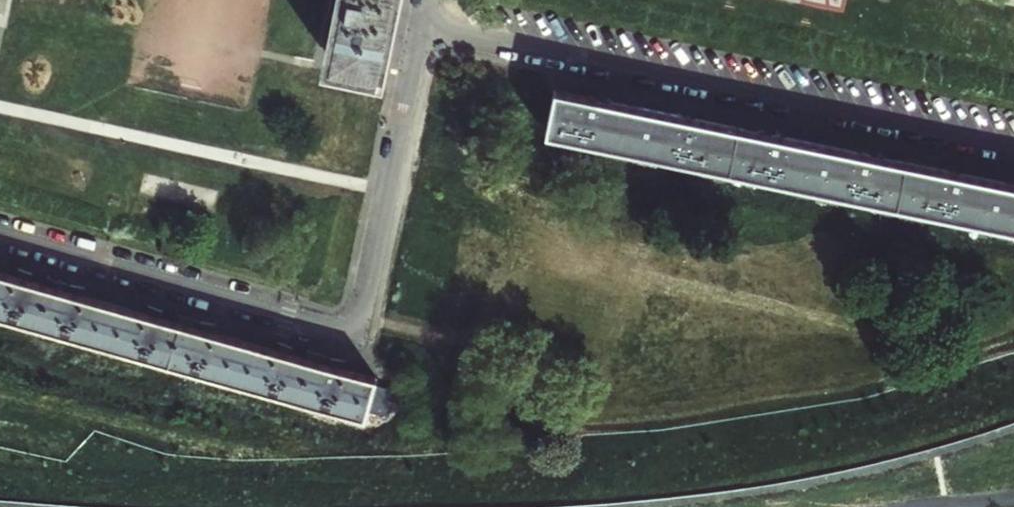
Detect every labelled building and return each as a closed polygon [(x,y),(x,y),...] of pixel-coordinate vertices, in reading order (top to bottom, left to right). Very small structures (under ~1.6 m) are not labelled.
[(380,65),(389,20),(393,0),(341,0),(330,54),(380,65)] [(923,161),(837,143),(732,121),(629,99),(573,87),(558,84),(548,130),(1013,228),(1013,180),(923,161)] [(365,419),(376,379),(355,373),(284,354),(229,338),(167,321),(109,305),(37,284),(0,274),(0,318),(365,419)]
